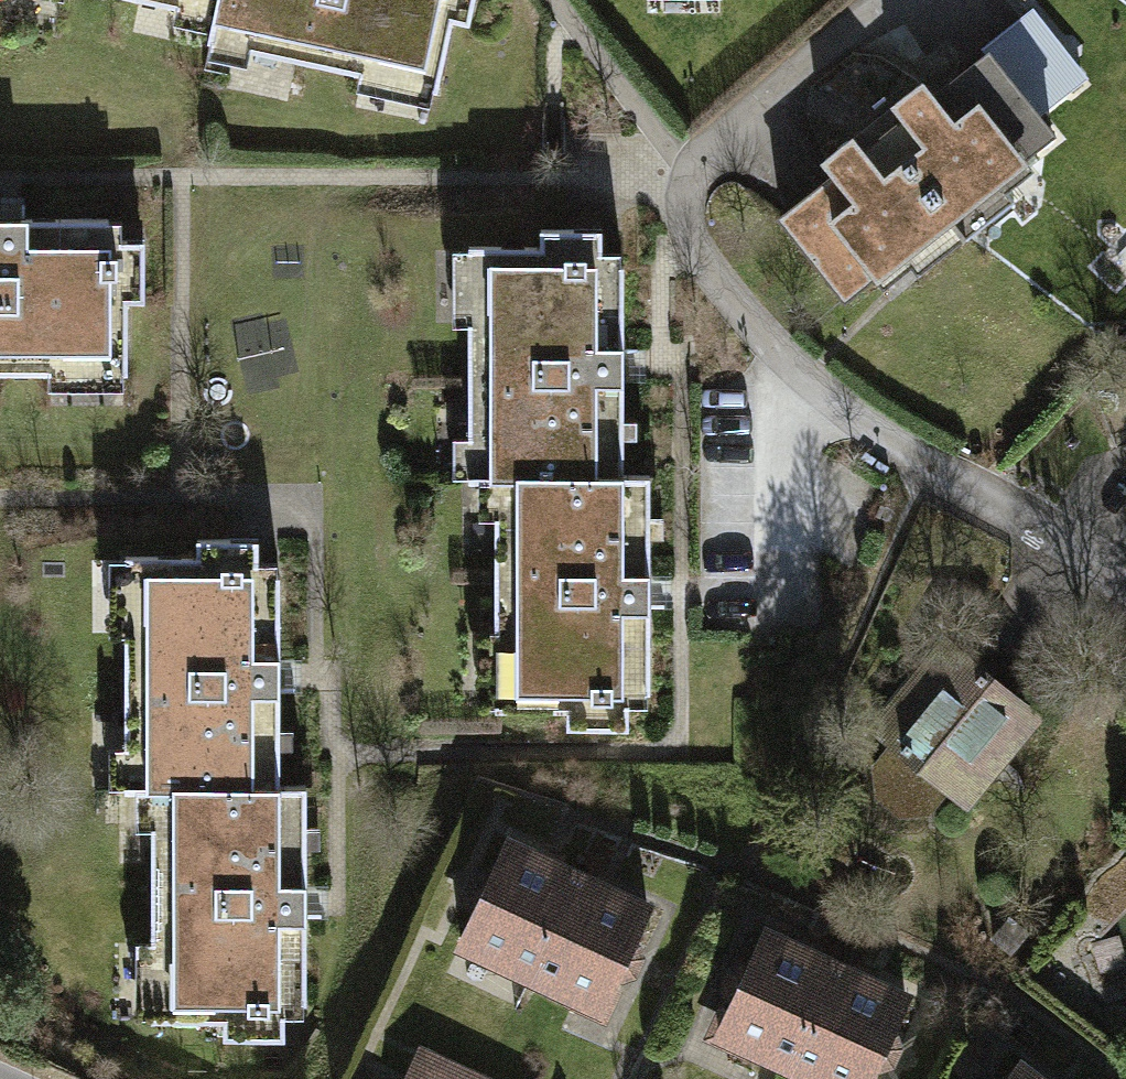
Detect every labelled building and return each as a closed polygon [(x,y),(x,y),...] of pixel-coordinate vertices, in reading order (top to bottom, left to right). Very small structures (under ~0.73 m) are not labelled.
[(205,20),(210,0),(112,0),(205,20)] [(205,20),(196,63),(440,116),(465,0),(210,0),(205,20)] [(632,19),(702,20),(702,2),(782,2),(782,0),(632,0),(632,19)] [(865,154),(937,246),(1012,187),(1004,178),(1048,143),(985,63),(915,118),(904,104),(873,128),(882,141),(865,154)] [(813,199),(765,237),(833,324),(859,303),(861,305),(937,246),(865,154),(844,170),(835,159),(802,185),(813,199)] [(121,406),(121,238),(0,238),(0,406),(121,406)] [(632,239),(458,241),(461,491),(482,491),(635,489),(632,239)] [(660,489),(635,489),(482,491),(485,719),(663,717),(660,489)] [(289,556),(121,559),(124,791),(165,790),(165,809),(292,808),(292,781),(289,556)] [(1051,710),(947,632),(866,741),(971,818),(1051,710)] [(292,808),(165,809),(161,1039),(315,1033),(312,807),(292,808)] [(574,883),(494,846),(441,961),(520,998),(574,883)] [(651,918),(574,883),(520,998),(597,1034),(651,918)] [(753,936),(700,1052),(760,1078),(775,1078),(825,969),(753,936)] [(825,969),(775,1078),(871,1078),(905,1005),(825,969)] [(419,1052),(407,1078),(477,1078),(419,1052)] [(1009,1068),(1001,1078),(1024,1078),(1009,1068)]
